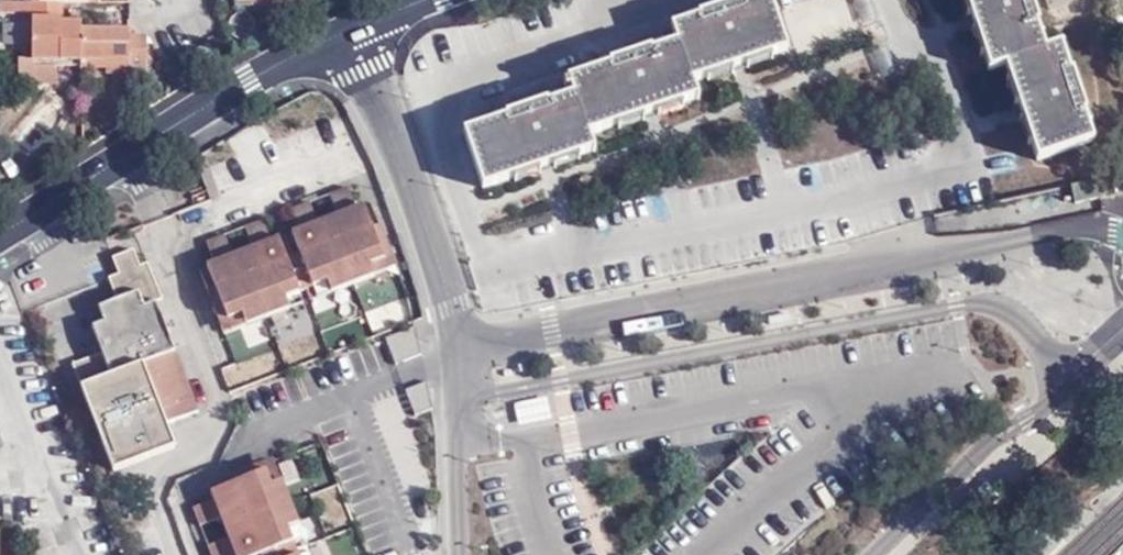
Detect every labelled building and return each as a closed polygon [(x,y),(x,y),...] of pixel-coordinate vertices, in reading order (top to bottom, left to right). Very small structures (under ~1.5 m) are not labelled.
[(41,8),(61,8),(89,8),(89,0),(41,0),(41,8)] [(89,8),(98,9),(97,0),(89,0),(89,8)] [(267,11),(267,0),(237,0),(237,11),(267,11)] [(463,135),(479,187),(509,177),(513,183),(581,163),(580,157),(592,153),(588,135),(615,128),(614,118),(677,100),(682,109),(698,102),(694,83),(770,64),(773,70),(791,63),(767,0),(765,0),(756,4),(753,0),(739,0),(682,19),(684,25),(672,30),(675,43),(597,65),(598,70),(568,80),(572,95),(492,118),(493,125),(463,135)] [(989,71),(1006,66),(1037,160),(1093,142),(1084,115),(1086,114),(1072,72),(1070,72),(1059,46),(1044,49),(1041,36),(1042,34),(1031,0),(965,0),(989,71)] [(59,66),(83,65),(84,37),(84,28),(62,28),(61,8),(41,8),(35,8),(34,67),(20,67),(21,90),(57,90),(59,66)] [(131,79),(150,79),(150,49),(132,49),(132,41),(131,37),(84,37),(83,65),(131,67),(131,79)] [(83,65),(83,71),(115,71),(116,79),(131,79),(131,67),(83,65)] [(239,313),(244,324),(284,308),(280,298),(323,281),(327,291),(368,275),(364,264),(380,258),(368,226),(359,203),(353,206),(344,185),(326,192),(334,214),(314,221),(306,201),(287,208),(295,228),(287,232),(295,255),(283,260),(274,237),(267,239),(259,219),(240,226),(249,247),(229,255),(220,234),(203,241),(211,262),(203,265),(211,288),(223,319),(239,313)] [(364,264),(368,275),(393,265),(377,223),(368,226),(380,258),(364,264)] [(162,424),(195,411),(152,301),(158,298),(144,263),(136,266),(129,249),(108,257),(115,274),(104,278),(113,300),(94,307),(100,321),(88,326),(98,353),(111,385),(81,397),(110,471),(171,447),(162,424)] [(219,333),(244,324),(239,313),(223,319),(211,288),(202,291),(219,333)] [(111,385),(98,353),(68,364),(81,397),(111,385)] [(550,417),(547,399),(513,404),(516,423),(550,417)] [(277,449),(244,462),(246,468),(212,482),(214,490),(195,497),(203,514),(223,507),(230,527),(210,535),(217,552),(237,544),(242,554),(317,554),(277,449)]
